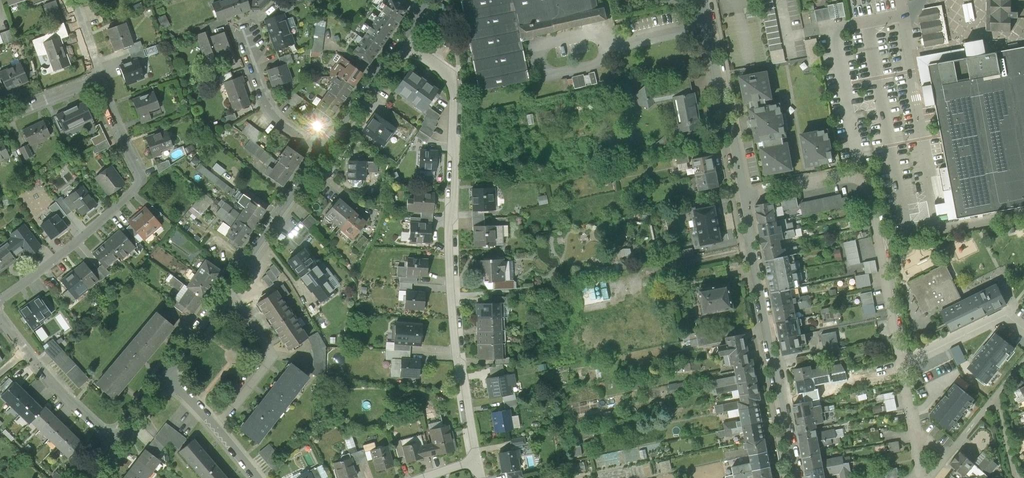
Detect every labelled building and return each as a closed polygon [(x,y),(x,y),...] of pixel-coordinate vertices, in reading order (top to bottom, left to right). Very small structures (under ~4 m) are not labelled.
[(44,4),(52,27),(62,24),(64,23),(56,0),(44,4)] [(236,14),(231,0),(226,0),(220,2),(221,4),(213,6),(218,20),(236,14)] [(236,14),(250,9),(247,0),(231,0),(236,14)] [(260,9),(269,2),(268,0),(248,0),(247,0),(250,9),(260,9)] [(382,12),(398,23),(407,11),(392,0),(389,0),(384,8),(380,5),(378,9),(382,12)] [(479,91),(529,80),(520,39),(607,20),(605,7),(601,8),(600,0),(460,0),(479,91)] [(783,49),(773,0),(761,0),(771,51),(783,49)] [(991,31),(1012,31),(1012,18),(1019,18),(1019,12),(1012,12),(1012,0),(992,0),(991,31)] [(279,5),(281,11),(292,7),(290,1),(279,5)] [(969,2),(959,4),(961,13),(963,22),(974,20),(969,2)] [(837,4),(840,18),(846,17),(843,3),(837,4)] [(828,6),(829,8),(831,20),(837,18),(834,5),(828,6)] [(919,18),(925,48),(945,45),(938,7),(925,10),(919,18)] [(825,21),(831,20),(829,8),(823,9),(825,21)] [(815,10),(818,22),(823,21),(821,9),(815,10)] [(812,23),(818,22),(815,10),(809,11),(812,23)] [(382,12),(363,38),(379,50),(398,23),(382,12)] [(271,35),(288,29),(284,20),(282,14),(266,20),(271,35)] [(292,17),(284,20),(288,29),(295,27),(292,17)] [(133,45),(132,44),(125,23),(108,29),(115,51),(127,47),(133,45)] [(67,37),(62,24),(52,27),(49,28),(54,39),(58,38),(59,40),(62,39),(67,37)] [(311,51),(321,53),(323,35),(324,29),(314,27),(313,34),(311,46),(311,51)] [(114,51),(115,51),(108,29),(107,30),(114,51)] [(293,44),(288,29),(271,35),(278,58),(289,54),(286,47),(293,44)] [(3,44),(15,40),(11,30),(0,34),(0,35),(3,44)] [(196,35),(198,42),(201,41),(200,40),(209,37),(208,32),(207,31),(196,35)] [(224,57),(227,66),(237,62),(226,31),(216,35),(210,38),(209,37),(200,40),(201,41),(207,60),(210,59),(212,66),(219,63),(218,60),(224,57)] [(46,50),(53,70),(70,64),(66,55),(67,55),(65,47),(63,48),(62,43),(63,43),(62,39),(59,40),(58,38),(54,39),(47,42),(45,36),(32,40),(37,54),(46,50)] [(369,64),(379,50),(363,38),(353,52),(369,64)] [(817,39),(806,41),(811,66),(821,64),(817,39)] [(967,58),(958,60),(938,63),(929,65),(929,66),(930,71),(931,78),(932,84),(932,85),(924,87),(923,87),(925,97),(926,107),(934,105),(936,105),(942,138),(948,167),(946,168),(940,169),(944,191),(952,190),(957,217),(957,218),(958,219),(1023,207),(1023,47),(986,54),(984,40),(975,41),(965,43),(968,58),(967,58)] [(127,47),(130,54),(143,50),(140,41),(133,44),(132,44),(133,45),(127,47)] [(207,67),(212,66),(210,59),(207,60),(201,41),(198,42),(207,67)] [(918,57),(917,57),(922,86),(924,85),(932,84),(931,78),(930,71),(929,66),(929,65),(938,63),(958,60),(967,58),(965,50),(965,48),(918,57)] [(783,49),(771,51),(773,64),(785,61),(783,49)] [(130,54),(132,60),(145,55),(143,50),(130,54)] [(333,60),(338,64),(343,57),(338,53),(333,60)] [(284,64),(284,65),(292,62),(289,54),(278,58),(281,65),(284,64)] [(331,77),(334,77),(338,77),(353,86),(362,73),(356,68),(356,67),(343,57),(338,64),(330,74),(331,77)] [(125,80),(135,77),(135,79),(144,76),(138,60),(132,62),(120,66),(125,80)] [(268,70),(274,87),(282,84),(281,81),(289,78),(284,65),(284,64),(281,65),(268,70)] [(7,91),(14,88),(13,86),(28,80),(22,66),(14,70),(13,67),(0,73),(0,74),(7,91)] [(394,90),(423,111),(438,90),(409,70),(394,90)] [(218,76),(220,84),(224,82),(234,79),(231,71),(218,76)] [(592,83),(592,85),(598,84),(595,72),(589,73),(590,75),(592,83)] [(771,173),(789,170),(789,167),(792,166),(788,144),(784,144),(782,133),(785,133),(785,130),(788,130),(786,114),(782,114),(781,108),(778,108),(777,105),(767,107),(766,99),(772,98),(768,76),(764,76),(764,73),(746,76),(747,81),(742,82),(746,103),(751,102),(752,110),(757,141),(763,140),(765,148),(762,148),(766,170),(770,169),(771,173)] [(575,87),(575,89),(587,86),(586,84),(584,76),(584,75),(573,77),(573,79),(575,87)] [(224,82),(233,111),(250,105),(243,83),(245,83),(243,76),(234,79),(224,82)] [(333,84),(332,86),(346,96),(353,86),(338,77),(334,77),(331,82),(333,84)] [(561,80),(564,91),(570,90),(569,88),(568,80),(567,78),(561,80)] [(638,104),(650,109),(654,105),(654,103),(674,99),(674,97),(677,97),(691,94),(691,92),(693,91),(690,78),(650,86),(646,86),(636,95),(638,104)] [(13,86),(14,88),(29,82),(28,80),(13,86)] [(332,86),(328,91),(343,102),(346,96),(332,86)] [(328,91),(316,108),(331,119),(343,102),(328,91)] [(132,100),(140,120),(150,117),(148,111),(160,107),(154,92),(132,100)] [(286,103),(296,110),(304,99),(294,92),(286,103)] [(677,114),(680,132),(702,128),(699,115),(700,115),(698,106),(695,93),(691,94),(677,97),(680,114),(677,114)] [(57,116),(64,131),(65,131),(64,130),(76,124),(77,125),(92,118),(85,102),(57,116)] [(323,129),(331,119),(316,108),(309,119),(323,129)] [(426,113),(436,120),(440,115),(429,108),(426,113)] [(394,128),(397,131),(405,120),(394,112),(387,122),(395,128),(394,128)] [(224,117),(226,122),(237,119),(235,113),(224,117)] [(437,121),(436,120),(426,113),(423,118),(424,119),(434,126),(437,121)] [(363,132),(383,145),(394,128),(395,128),(387,122),(376,114),(363,132)] [(435,127),(434,126),(424,119),(421,124),(422,125),(432,132),(435,127)] [(416,128),(405,120),(397,131),(408,138),(416,128)] [(23,131),(30,145),(50,135),(44,122),(32,127),(23,131)] [(250,139),(256,144),(262,136),(247,124),(241,132),(250,139)] [(433,132),(432,132),(422,125),(418,129),(420,130),(429,137),(433,132)] [(430,138),(429,137),(420,130),(415,137),(426,144),(430,138)] [(146,138),(153,157),(155,156),(162,154),(160,150),(172,145),(167,131),(146,138)] [(828,158),(833,157),(828,133),(825,134),(825,131),(802,135),(808,166),(829,162),(828,158)] [(90,139),(95,147),(107,140),(103,133),(90,139)] [(244,147),(255,155),(261,147),(256,144),(250,139),(244,147)] [(9,156),(1,140),(0,141),(0,160),(9,156)] [(92,148),(95,154),(110,147),(108,141),(92,148)] [(21,148),(26,159),(32,156),(27,145),(21,148)] [(278,162),(279,162),(293,172),(303,157),(287,146),(282,154),(283,155),(278,162)] [(264,151),(261,147),(255,155),(259,158),(264,151)] [(271,156),(264,151),(259,158),(265,163),(269,158),(271,156)] [(419,168),(437,169),(438,152),(420,151),(419,168)] [(676,156),(678,165),(690,162),(688,154),(676,156)] [(695,168),(697,175),(716,171),(713,155),(692,159),(694,168),(695,168)] [(156,165),(159,174),(171,166),(169,160),(156,165)] [(348,179),(351,179),(361,180),(365,180),(365,172),(366,168),(366,162),(348,161),(348,179)] [(283,187),(293,172),(279,162),(273,170),(269,167),(267,171),(271,173),(268,176),(283,187)] [(215,184),(218,179),(200,164),(196,169),(215,184)] [(212,168),(221,175),(224,171),(216,164),(212,168)] [(98,180),(109,195),(124,184),(111,166),(105,171),(104,175),(98,180)] [(104,175),(105,171),(96,177),(98,180),(104,175)] [(717,173),(716,171),(697,175),(700,191),(719,187),(718,178),(719,178),(718,173),(717,173)] [(215,184),(231,197),(235,192),(218,179),(215,184)] [(361,186),(361,180),(351,179),(351,186),(352,187),(360,187),(361,186)] [(82,186),(69,196),(77,207),(83,215),(97,205),(82,186)] [(474,210),(474,211),(484,210),(492,210),(491,197),(494,197),(494,188),(473,189),(474,210)] [(192,206),(203,216),(215,202),(204,193),(192,206)] [(421,211),(433,212),(434,194),(414,193),(413,200),(413,210),(421,211)] [(243,194),(237,202),(245,208),(251,200),(243,194)] [(72,211),(77,207),(69,196),(63,200),(72,211)] [(801,204),(803,216),(856,205),(854,197),(842,200),(842,196),(801,204)] [(56,201),(56,202),(67,215),(72,211),(63,200),(61,197),(56,201)] [(783,207),(784,209),(798,207),(797,198),(774,202),(775,208),(783,207)] [(326,214),(341,228),(354,212),(339,199),(334,205),(331,205),(329,207),(329,210),(330,210),(326,214)] [(251,200),(245,208),(260,219),(266,210),(251,200)] [(61,220),(67,215),(56,202),(49,207),(54,215),(56,214),(61,220)] [(758,220),(760,225),(778,221),(775,208),(774,202),(756,206),(757,211),(758,220)] [(234,218),(237,220),(240,215),(225,203),(221,208),(234,218)] [(146,209),(155,219),(161,213),(151,205),(146,209)] [(695,208),(699,228),(718,224),(715,207),(703,209),(702,207),(695,208)] [(140,214),(138,216),(152,232),(160,225),(155,219),(146,209),(146,208),(140,213),(140,214)] [(236,243),(241,246),(251,232),(252,230),(237,220),(234,218),(221,208),(216,214),(232,226),(226,236),(230,239),(228,242),(234,246),(236,243)] [(252,230),(260,219),(245,208),(240,215),(237,220),(252,230)] [(472,210),(472,218),(484,218),(484,210),(474,211),(474,210),(472,210)] [(366,223),(354,212),(341,228),(353,238),(366,223)] [(41,225),(52,239),(67,228),(61,220),(56,214),(54,215),(41,225)] [(144,239),(152,232),(138,216),(136,218),(135,217),(129,222),(131,224),(139,233),(144,239)] [(312,217),(304,225),(312,233),(320,225),(312,217)] [(484,226),(484,218),(472,218),(472,227),(474,227),(474,226),(484,226)] [(786,220),(778,221),(780,233),(794,230),(793,227),(792,223),(787,224),(786,220)] [(761,237),(780,233),(778,221),(760,225),(759,225),(761,237)] [(410,223),(409,232),(409,241),(430,242),(431,229),(432,229),(432,224),(422,224),(410,223)] [(126,228),(134,237),(139,233),(131,224),(126,228)] [(722,241),(718,224),(699,228),(700,236),(701,240),(694,242),(696,249),(710,246),(709,244),(722,241)] [(22,250),(27,256),(40,246),(33,237),(32,237),(22,225),(10,234),(13,237),(23,249),(22,250)] [(299,246),(312,233),(304,225),(291,237),(299,246)] [(474,227),(475,246),(495,246),(495,245),(503,245),(502,226),(494,226),(484,226),(474,226),(474,227)] [(114,237),(107,243),(119,256),(121,259),(135,247),(130,241),(120,230),(113,237),(114,237)] [(794,230),(780,233),(781,240),(796,237),(794,230)] [(782,244),(781,240),(780,233),(761,237),(764,248),(782,244)] [(354,246),(359,250),(367,240),(363,236),(354,246)] [(10,264),(10,265),(16,260),(13,257),(22,250),(23,249),(13,237),(0,247),(0,272),(10,264)] [(143,247),(134,237),(130,241),(135,247),(138,251),(143,247)] [(856,240),(844,243),(849,266),(861,263),(856,240)] [(105,268),(119,256),(107,243),(107,242),(93,254),(102,265),(105,268)] [(766,260),(787,256),(786,249),(783,249),(782,244),(764,248),(766,260)] [(798,246),(786,249),(787,256),(794,254),(799,253),(798,246)] [(681,251),(682,258),(694,255),(692,248),(681,251)] [(288,261),(301,277),(316,265),(304,249),(288,261)] [(611,256),(613,263),(620,261),(619,254),(611,256)] [(794,254),(787,256),(766,260),(768,268),(769,273),(769,274),(770,280),(771,285),(772,293),(791,289),(791,290),(799,288),(800,288),(794,254)] [(407,259),(407,266),(406,277),(416,277),(418,277),(418,275),(427,275),(428,260),(407,259)] [(504,281),(504,280),(503,261),(503,259),(475,260),(476,282),(492,281),(504,281)] [(876,260),(864,262),(866,275),(868,274),(878,272),(876,260)] [(206,261),(197,274),(213,286),(222,272),(206,261)] [(511,261),(503,261),(504,280),(513,280),(513,272),(511,272),(511,261)] [(84,262),(73,271),(88,290),(98,281),(99,280),(93,273),(84,262)] [(327,280),(332,277),(321,262),(316,265),(327,280)] [(269,268),(271,269),(277,277),(281,274),(274,264),(269,268)] [(918,303),(923,314),(938,306),(941,312),(953,306),(942,285),(952,279),(953,279),(946,264),(930,272),(931,272),(924,276),(923,275),(908,283),(914,295),(915,295),(919,302),(918,303)] [(102,265),(97,269),(105,277),(109,273),(105,268),(102,265)] [(327,280),(316,265),(301,277),(312,292),(313,291),(326,281),(327,280)] [(713,267),(716,280),(728,277),(725,265),(713,267)] [(400,276),(406,277),(407,266),(398,266),(397,276),(400,276)] [(586,268),(588,277),(615,272),(614,266),(610,267),(606,267),(601,267),(598,267),(595,266),(589,267),(586,268)] [(99,282),(105,277),(97,269),(93,273),(99,280),(98,281),(99,282)] [(278,279),(277,277),(271,269),(266,273),(267,275),(273,282),(278,279)] [(76,299),(88,290),(73,271),(61,280),(68,290),(76,299)] [(258,302),(275,291),(263,273),(250,291),(258,302)] [(204,299),(213,286),(197,274),(187,287),(189,288),(204,299)] [(857,276),(859,287),(870,285),(868,274),(866,275),(857,276)] [(167,282),(178,289),(183,283),(174,277),(171,281),(169,279),(167,282)] [(326,281),(332,290),(339,285),(332,277),(327,280),(326,281)] [(963,301),(952,279),(942,285),(953,306),(963,301)] [(492,281),(493,289),(514,289),(514,280),(513,280),(504,280),(504,281),(492,281)] [(313,291),(320,300),(333,290),(332,290),(326,281),(313,291)] [(733,288),(730,286),(730,284),(720,286),(720,282),(701,285),(702,289),(700,290),(705,314),(734,308),(732,295),(733,294),(734,291),(733,288)] [(411,292),(412,283),(400,283),(399,292),(406,292),(406,291),(411,292)] [(277,288),(284,298),(290,294),(283,284),(277,288)] [(951,332),(989,313),(1007,304),(997,284),(963,301),(953,306),(941,312),(951,332)] [(193,313),(204,299),(189,288),(179,303),(186,308),(193,313)] [(791,290),(792,299),(796,298),(796,299),(800,298),(799,288),(791,290)] [(775,307),(793,304),(792,299),(791,290),(791,289),(772,293),(775,307)] [(62,295),(69,305),(76,299),(68,290),(62,295)] [(283,340),(289,350),(307,338),(300,327),(295,320),(290,313),(275,291),(258,302),(264,312),(263,312),(267,317),(267,316),(273,325),(280,335),(279,335),(283,340)] [(405,308),(424,310),(425,293),(411,292),(406,291),(406,292),(405,301),(405,308)] [(861,294),(863,306),(874,304),(872,292),(861,294)] [(63,309),(69,305),(62,295),(56,299),(63,309)] [(19,312),(29,326),(37,320),(39,322),(51,313),(40,297),(19,312)] [(174,300),(171,304),(164,315),(176,322),(182,313),(186,308),(179,303),(174,300)] [(797,303),(793,304),(795,310),(811,307),(810,300),(797,303)] [(477,303),(477,319),(501,318),(500,303),(500,302),(493,303),(477,303)] [(508,303),(507,303),(500,303),(501,318),(508,317),(508,303)] [(796,319),(795,310),(793,304),(775,307),(778,323),(796,319)] [(876,313),(874,304),(863,306),(862,306),(864,316),(876,313)] [(157,312),(137,336),(154,351),(174,327),(157,312)] [(295,320),(300,327),(305,324),(300,317),(295,320)] [(477,319),(478,331),(501,331),(501,318),(477,319)] [(778,323),(781,339),(799,335),(796,319),(778,323)] [(40,324),(39,322),(37,320),(29,326),(32,330),(40,324)] [(411,344),(421,345),(422,325),(396,323),(394,342),(394,343),(411,344)] [(478,331),(478,344),(502,344),(501,331),(478,331)] [(310,344),(313,355),(313,367),(310,373),(324,381),(326,347),(318,332),(307,338),(310,344)] [(821,334),(825,352),(826,352),(839,349),(835,332),(821,334)] [(701,338),(702,346),(723,342),(722,333),(701,338)] [(1015,349),(996,333),(969,368),(987,383),(1015,349)] [(727,338),(728,345),(730,354),(749,351),(745,334),(727,338)] [(799,335),(801,346),(808,345),(805,334),(799,335)] [(801,346),(799,335),(781,339),(784,355),(802,351),(801,346)] [(137,336),(117,360),(134,374),(154,351),(137,336)] [(45,350),(80,387),(89,379),(52,340),(46,343),(49,346),(45,350)] [(881,340),(869,342),(870,349),(882,346),(881,340)] [(502,358),(502,344),(478,344),(479,359),(495,359),(502,359),(502,358)] [(724,356),(730,354),(728,345),(719,346),(721,356),(724,356)] [(959,345),(950,349),(958,366),(967,361),(959,345)] [(410,360),(410,351),(394,350),(386,349),(386,359),(392,360),(394,360),(401,360),(401,359),(410,360)] [(735,365),(736,371),(755,368),(753,360),(750,360),(749,351),(730,354),(724,356),(726,363),(731,362),(732,365),(735,365)] [(827,359),(826,352),(825,352),(818,353),(820,361),(827,359)] [(796,358),(798,364),(810,361),(809,355),(796,358)] [(401,359),(401,360),(400,376),(401,376),(419,376),(420,360),(410,360),(401,359)] [(113,398),(134,374),(117,360),(97,384),(113,398)] [(401,377),(401,376),(400,376),(401,360),(394,360),(394,366),(391,366),(391,376),(401,377)] [(877,375),(881,375),(890,373),(887,362),(875,365),(877,375)] [(280,377),(271,388),(289,402),(294,395),(294,394),(302,383),(303,383),(308,377),(290,363),(282,374),(282,373),(279,377),(280,377)] [(684,365),(685,372),(692,370),(690,363),(684,365)] [(840,364),(828,367),(829,375),(842,372),(840,364)] [(489,367),(491,378),(504,376),(502,365),(495,366),(489,367)] [(813,378),(829,375),(828,367),(828,365),(817,367),(817,369),(812,370),(813,378)] [(797,381),(813,378),(812,370),(811,366),(795,369),(797,381)] [(736,371),(737,376),(739,383),(757,380),(755,368),(736,371)] [(847,381),(847,380),(845,371),(842,372),(829,375),(831,382),(834,384),(847,381)] [(892,384),(890,373),(881,375),(884,386),(892,384)] [(486,379),(489,397),(502,395),(512,394),(512,393),(510,385),(515,384),(513,375),(504,376),(491,378),(486,379)] [(829,375),(813,378),(815,385),(820,384),(831,382),(829,375)] [(717,388),(739,383),(737,376),(721,379),(720,381),(716,382),(717,388)] [(1,386),(6,391),(15,383),(9,378),(1,386)] [(816,390),(815,385),(813,378),(797,381),(799,393),(803,392),(816,390)] [(757,380),(739,383),(740,389),(741,396),(760,392),(757,380)] [(10,400),(13,403),(23,393),(17,387),(18,386),(15,382),(15,383),(6,391),(1,396),(7,401),(10,400)] [(831,382),(820,384),(822,391),(832,389),(831,382)] [(718,394),(740,389),(739,383),(717,388),(716,388),(718,394)] [(931,415),(950,430),(974,399),(955,384),(947,395),(946,395),(942,399),(943,400),(931,415)] [(668,387),(669,396),(680,393),(678,385),(668,387)] [(440,387),(422,386),(422,393),(439,394),(440,387)] [(271,388),(259,405),(276,418),(289,402),(271,388)] [(816,390),(803,392),(805,402),(812,401),(819,399),(820,399),(819,389),(816,390)] [(19,409),(22,412),(32,402),(26,396),(28,395),(24,392),(23,393),(13,403),(11,405),(16,410),(19,409)] [(740,409),(759,405),(758,400),(761,399),(760,392),(741,396),(742,401),(739,402),(740,409)] [(888,411),(897,409),(894,392),(884,394),(886,400),(888,411)] [(502,395),(503,401),(515,399),(514,393),(512,393),(512,394),(502,395)] [(517,406),(515,399),(503,401),(505,408),(509,407),(517,406)] [(31,421),(34,419),(41,411),(35,405),(37,404),(33,400),(32,402),(22,412),(20,414),(25,419),(28,417),(31,421)] [(796,418),(814,415),(814,410),(813,406),(812,401),(805,402),(793,405),(796,418)] [(716,407),(717,414),(740,409),(739,402),(716,407)] [(271,425),(276,418),(259,405),(240,430),(257,443),(262,436),(270,425),(271,425)] [(743,423),(743,426),(762,422),(759,405),(740,409),(743,423)] [(41,430),(43,428),(52,418),(54,416),(50,413),(49,414),(43,409),(41,411),(34,419),(37,422),(35,425),(41,430)] [(492,413),(495,432),(512,429),(512,428),(510,416),(509,410),(505,411),(492,413)] [(823,421),(823,418),(822,413),(814,415),(816,422),(823,421)] [(518,415),(510,416),(512,428),(520,427),(518,415)] [(817,428),(816,422),(814,415),(796,418),(799,431),(816,428),(817,428)] [(50,439),(52,437),(62,427),(63,425),(59,422),(58,423),(52,418),(43,428),(46,431),(45,434),(50,439)] [(428,424),(429,430),(443,427),(442,421),(428,424)] [(724,423),(726,430),(733,428),(743,426),(743,423),(738,424),(738,422),(736,421),(724,423)] [(747,443),(765,439),(762,422),(743,426),(744,428),(744,431),(747,443)] [(186,440),(166,425),(148,448),(158,456),(169,442),(178,450),(186,440)] [(427,445),(430,456),(437,454),(437,455),(454,450),(456,449),(454,440),(452,440),(448,425),(443,427),(429,430),(433,443),(427,445)] [(59,448),(61,446),(71,435),(72,434),(69,431),(67,432),(62,427),(52,437),(55,440),(54,443),(59,448)] [(740,433),(740,432),(734,433),(733,428),(726,430),(727,436),(727,437),(739,434),(740,433)] [(801,445),(818,441),(817,434),(816,428),(799,431),(801,445)] [(835,431),(836,438),(840,437),(844,436),(842,429),(835,431)] [(727,436),(726,430),(718,432),(719,438),(727,436)] [(869,432),(870,441),(880,440),(879,430),(869,432)] [(835,431),(817,434),(818,441),(831,439),(836,438),(835,431)] [(348,449),(355,446),(351,434),(343,436),(348,449)] [(76,441),(71,435),(61,446),(65,449),(63,452),(68,457),(82,443),(78,440),(76,441)] [(425,435),(418,436),(420,442),(421,446),(427,445),(425,435)] [(401,441),(402,446),(420,442),(418,436),(401,441)] [(510,440),(511,446),(525,444),(524,437),(510,440)] [(202,477),(203,477),(217,466),(194,439),(180,451),(186,458),(187,457),(198,470),(197,471),(202,477)] [(749,449),(751,455),(768,451),(765,439),(747,443),(744,443),(746,449),(749,449)] [(394,443),(398,457),(405,456),(402,446),(401,441),(394,443)] [(821,454),(820,447),(818,441),(801,445),(804,458),(821,454)] [(892,453),(901,451),(899,441),(890,443),(892,453)] [(368,461),(374,459),(371,450),(376,449),(374,442),(363,445),(364,450),(364,449),(368,461)] [(420,442),(402,446),(405,456),(406,462),(423,458),(420,446),(421,446),(420,442)] [(420,446),(423,458),(430,456),(427,445),(421,446),(420,446)] [(261,454),(272,467),(281,460),(270,446),(261,454)] [(387,446),(376,449),(371,450),(374,459),(377,471),(393,466),(387,446)] [(364,450),(357,452),(361,463),(368,461),(364,449),(364,450)] [(146,450),(138,460),(152,470),(160,460),(146,450)] [(499,453),(502,472),(519,469),(517,458),(520,457),(519,450),(499,453)] [(750,455),(752,463),(754,470),(771,466),(768,451),(751,455),(750,455)] [(353,466),(361,463),(357,452),(350,454),(349,455),(350,458),(353,466)] [(965,475),(966,474),(975,464),(974,463),(961,452),(951,463),(965,475)] [(983,452),(974,463),(975,464),(978,467),(987,456),(983,452)] [(350,454),(349,453),(342,455),(339,460),(340,461),(350,458),(349,455),(350,454)] [(806,471),(824,468),(823,463),(821,454),(804,458),(806,471)] [(978,467),(988,476),(998,465),(987,456),(978,467)] [(186,458),(197,471),(198,470),(187,457),(186,458)] [(825,462),(823,463),(824,468),(844,464),(843,458),(843,457),(826,460),(825,461),(825,462)] [(338,477),(352,477),(356,477),(353,466),(350,458),(340,461),(334,463),(338,477)] [(670,459),(659,462),(663,473),(673,469),(670,459)] [(152,470),(138,460),(131,469),(142,477),(146,477),(152,470)] [(285,464),(281,460),(272,467),(276,472),(285,464)] [(574,473),(586,471),(585,461),(572,463),(574,473)] [(734,475),(754,470),(752,463),(733,467),(734,475)] [(824,468),(825,477),(840,474),(841,477),(852,477),(849,463),(844,464),(824,468)] [(975,464),(966,474),(969,476),(973,472),(980,477),(981,477),(984,477),(988,477),(988,476),(978,467),(975,464)] [(217,466),(203,477),(226,477),(217,466)] [(322,477),(327,477),(328,477),(322,466),(317,468),(322,477)] [(754,470),(754,474),(755,477),(773,477),(771,466),(754,470)] [(313,477),(322,477),(317,468),(316,467),(308,471),(311,476),(313,477)] [(825,477),(824,468),(806,471),(807,477),(826,477),(825,477)] [(886,477),(894,477),(898,477),(900,477),(898,468),(884,470),(886,477)] [(131,469),(124,477),(142,477),(131,469)] [(308,471),(308,470),(300,474),(298,474),(292,476),(292,477),(307,477),(311,476),(308,471)]
